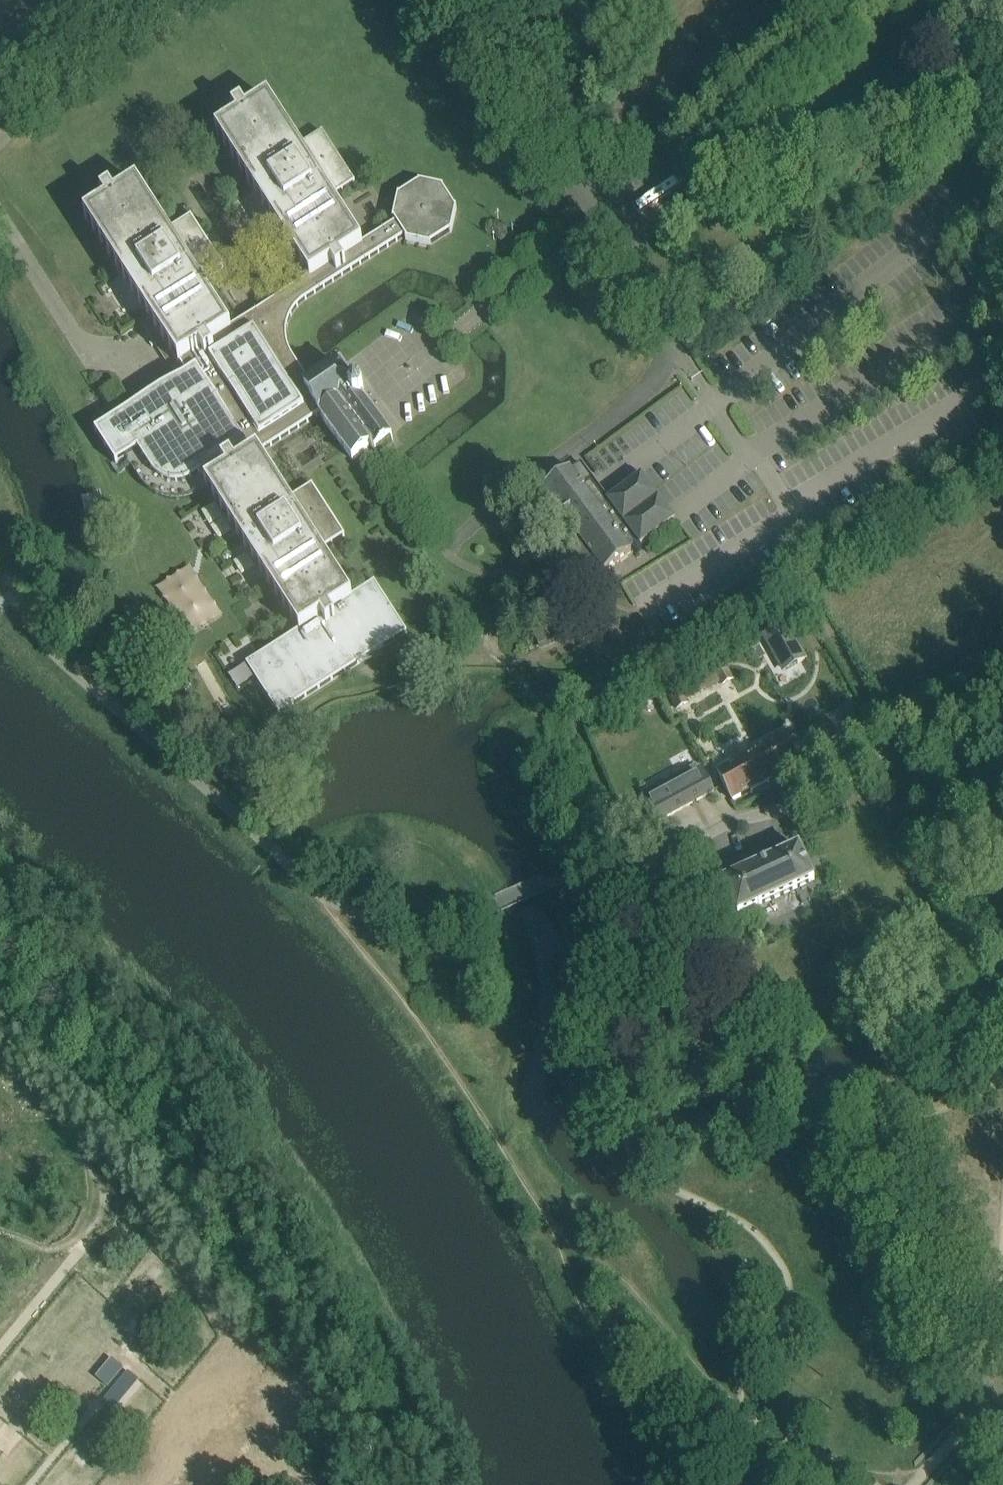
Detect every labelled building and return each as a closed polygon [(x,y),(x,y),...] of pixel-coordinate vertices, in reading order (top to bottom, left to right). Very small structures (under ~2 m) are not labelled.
[(310,383),(294,357),(292,354),(291,351),(289,347),(288,344),(288,340),(287,336),(287,333),(288,329),(288,326),(289,322),(291,319),(292,315),(294,312),(297,309),(298,307),(301,304),(304,302),(306,300),(406,236),(408,241),(432,246),(452,233),(457,207),(444,187),(419,181),(399,194),(393,217),(396,222),(363,243),(333,197),(356,182),(323,132),(300,146),(269,98),(247,112),(242,105),(234,110),(239,117),(217,131),(311,278),(231,330),(200,282),(223,266),(192,217),(168,231),(137,183),(115,197),(110,189),(102,195),(107,202),(84,216),(185,374),(96,431),(116,461),(111,464),(118,474),(131,465),(141,481),(144,484),(146,487),(150,490),(153,492),(156,494),(159,496),(162,497),(168,498),(171,499),(174,499),(178,499),(181,499),(185,498),(188,497),(191,496),(194,495),(198,493),(207,487),(300,633),(247,664),(279,714),(406,632),(375,583),(352,597),(322,550),(345,535),(313,485),(289,499),(260,453),(319,416),(353,460),(371,447),(376,453),(393,440),(363,399),(365,394),(361,388),(356,388),(339,364),(310,383)] [(117,382),(102,392),(112,408),(127,398),(117,382)] [(991,424),(1002,422),(1002,406),(988,409),(991,424)] [(641,545),(675,520),(642,475),(607,500),(609,503),(601,510),(571,469),(543,490),(574,531),(565,538),(595,578),(632,551),(630,549),(639,542),(641,545)] [(786,624),(765,635),(777,656),(780,654),(787,668),(798,662),(798,663),(806,659),(786,624)] [(725,662),(668,695),(677,710),(688,704),(686,699),(720,680),(723,685),(735,679),(725,662)] [(717,771),(723,783),(733,800),(800,764),(784,734),(717,771)] [(702,769),(643,801),(656,824),(714,792),(702,769)] [(815,880),(808,866),(800,848),(722,883),(737,915),(815,880)]
